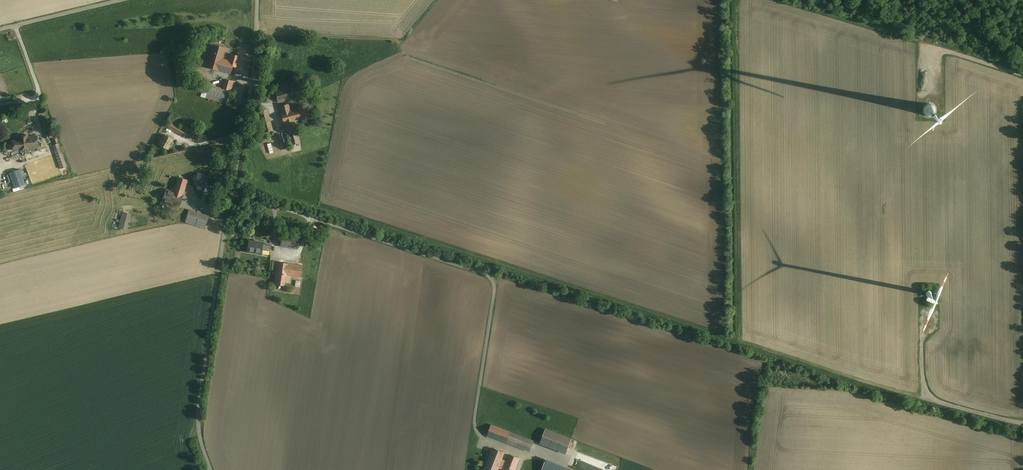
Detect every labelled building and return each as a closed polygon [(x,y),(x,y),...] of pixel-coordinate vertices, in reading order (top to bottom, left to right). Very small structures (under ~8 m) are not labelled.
[(243,22),(232,19),(230,25),(242,29),(243,25),(242,25),(243,22)] [(225,48),(213,45),(210,55),(222,58),(225,48)] [(222,58),(210,55),(206,67),(230,74),(232,66),(237,68),(240,57),(230,54),(228,60),(222,58)] [(208,73),(189,66),(186,74),(205,81),(208,73)] [(219,89),(204,85),(200,98),(218,104),(222,92),(226,93),(230,82),(222,79),(219,89)] [(294,98),(291,86),(275,90),(278,103),(294,98)] [(289,103),(278,106),(289,146),(300,143),(294,121),(300,120),(301,120),(310,117),(307,105),(290,109),(289,103)] [(273,130),(268,110),(258,112),(263,133),(273,130)] [(171,123),(168,129),(184,137),(188,129),(183,126),(182,129),(171,123)] [(37,148),(37,136),(19,137),(19,140),(13,140),(13,145),(14,145),(15,150),(37,148)] [(172,140),(164,136),(159,145),(167,149),(172,140)] [(277,152),(275,143),(268,145),(270,154),(277,152)] [(67,166),(59,144),(52,146),(60,169),(67,166)] [(25,185),(20,170),(9,173),(14,189),(25,185)] [(209,177),(198,173),(194,184),(206,188),(209,177)] [(179,207),(187,181),(178,178),(173,193),(166,190),(162,202),(179,207)] [(208,217),(190,211),(186,222),(204,228),(208,217)] [(122,212),(118,227),(127,230),(131,214),(122,212)] [(299,237),(282,234),(280,247),(297,249),(299,237)] [(262,254),(263,242),(248,240),(247,252),(262,254)] [(302,265),(277,261),(273,284),(287,286),(289,277),(300,279),(302,265)] [(926,287),(933,294),(935,291),(928,284),(926,287)] [(534,441),(491,424),(487,436),(529,452),(534,441)] [(546,428),(540,444),(565,454),(571,438),(546,428)] [(581,446),(579,454),(594,457),(596,449),(581,446)] [(492,447),(483,469),(498,469),(505,452),(492,447)] [(503,469),(515,469),(520,459),(509,454),(503,469)] [(541,469),(575,469),(546,458),(541,469)]
